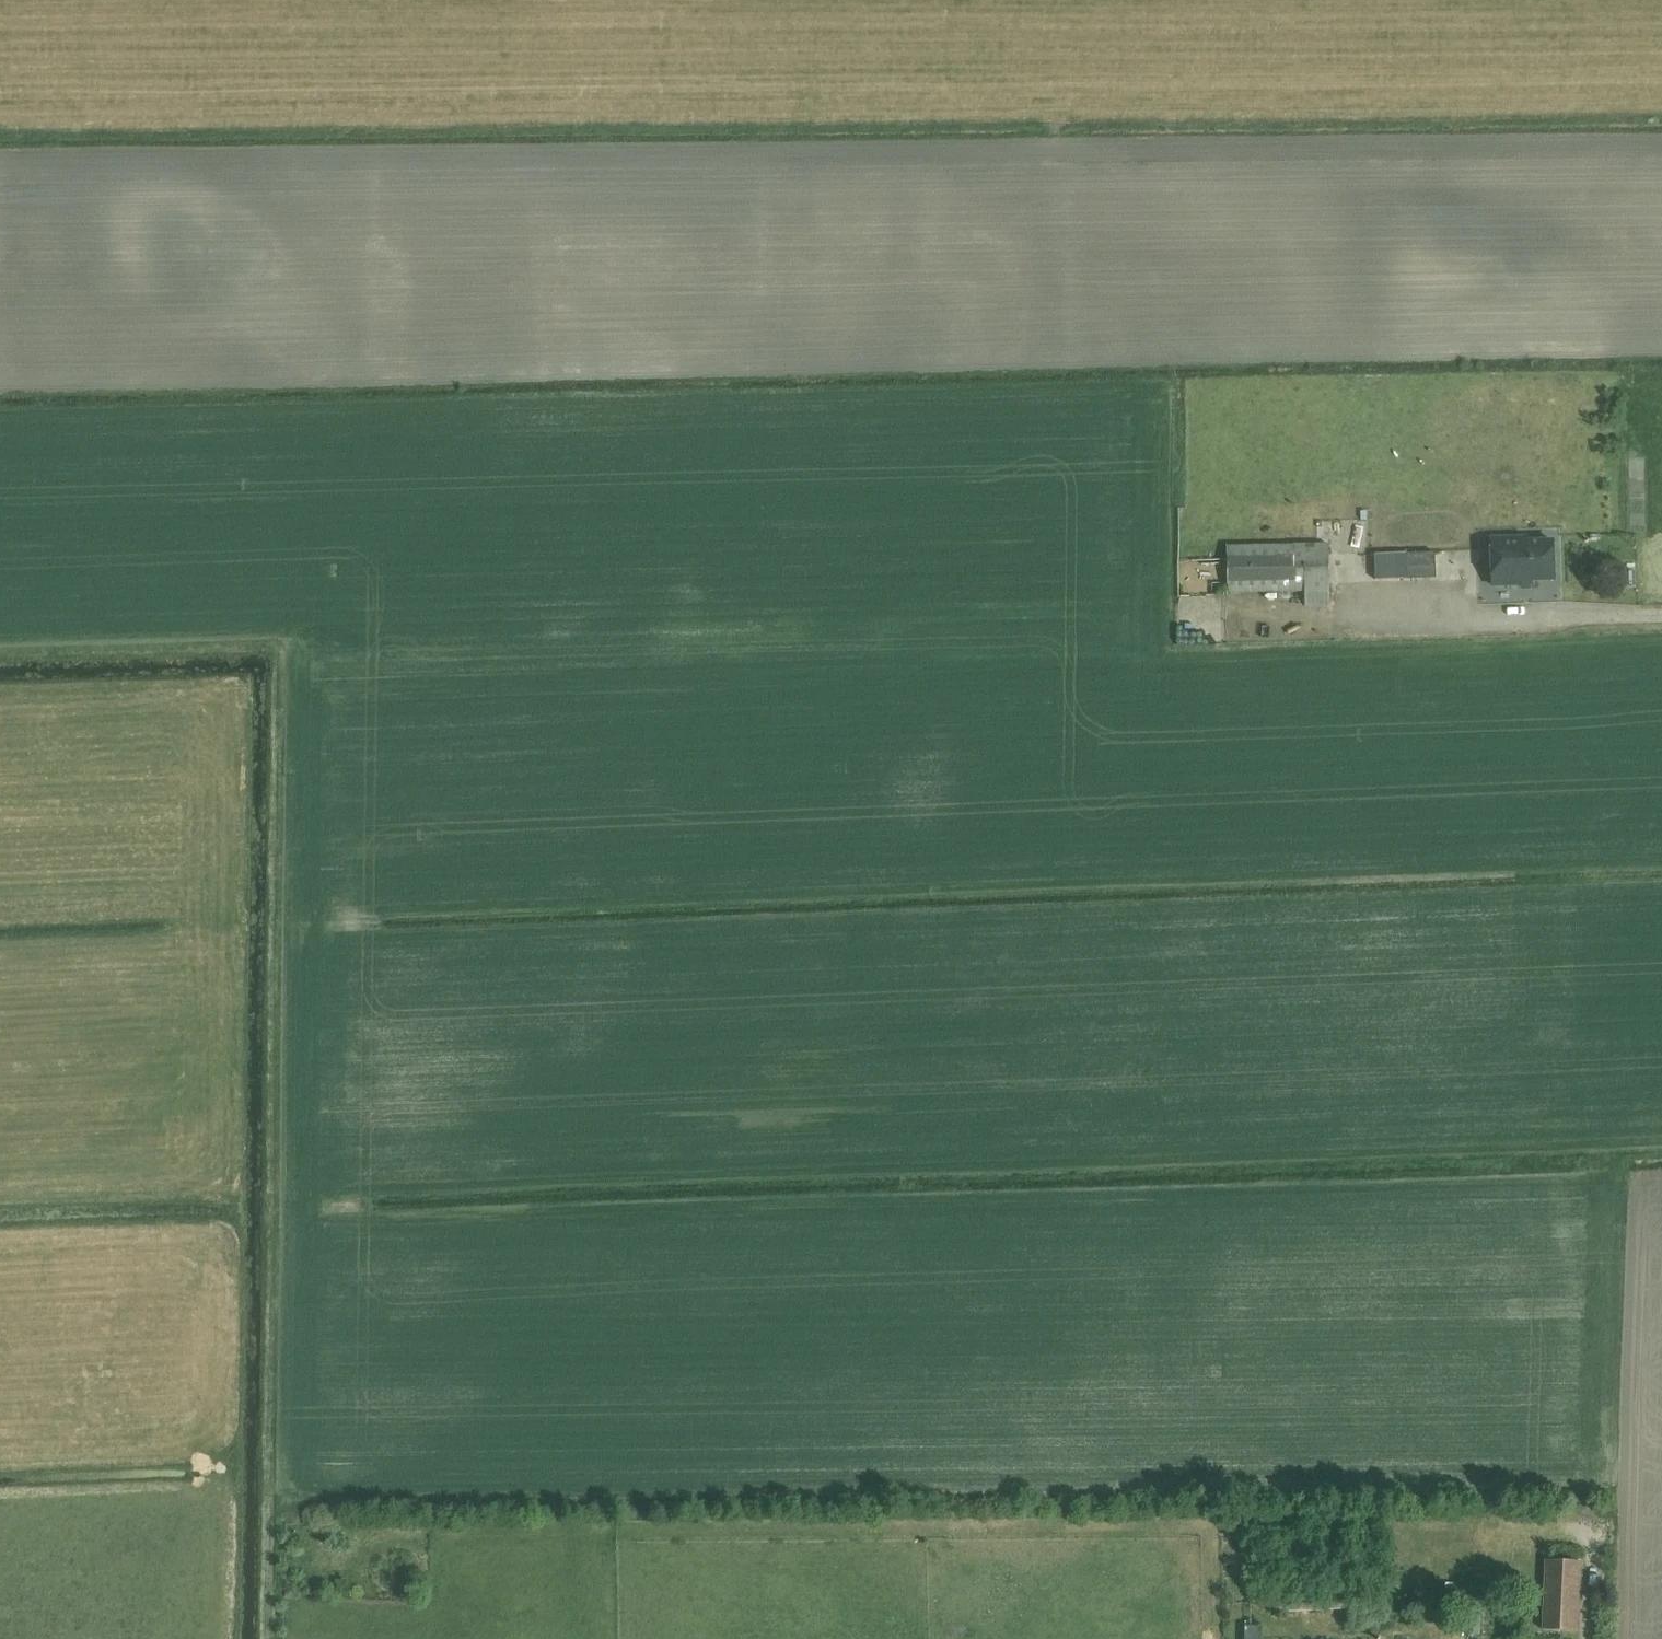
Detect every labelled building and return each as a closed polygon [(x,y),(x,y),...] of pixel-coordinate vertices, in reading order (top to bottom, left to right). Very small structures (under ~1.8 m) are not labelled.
[(1491,539),(1492,586),(1532,584),(1532,580),(1553,580),(1552,540),(1525,541),(1525,537),(1491,539)] [(1227,545),(1227,592),(1304,591),(1304,605),(1328,605),(1327,544),(1227,545)] [(1435,551),(1396,553),(1397,579),(1435,577),(1435,551)] [(1542,1629),(1573,1631),(1576,1561),(1545,1559),(1542,1629)]
